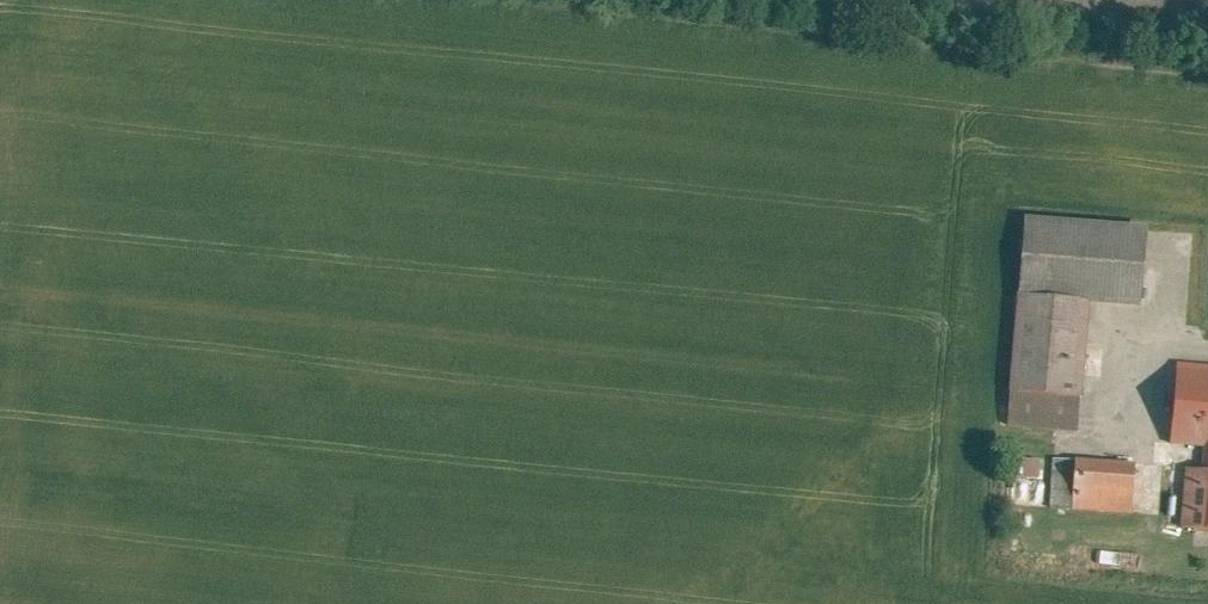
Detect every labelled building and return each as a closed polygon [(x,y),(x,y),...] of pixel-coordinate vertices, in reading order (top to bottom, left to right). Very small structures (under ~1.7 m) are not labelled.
[(999,206),(984,419),(1059,424),(1068,291),(1118,295),(1123,214),(999,206)] [(1158,511),(1207,515),(1207,510),(1207,351),(1149,347),(1143,430),(1185,434),(1183,463),(1162,461),(1158,511)] [(1025,498),(1110,505),(1114,454),(1029,447),(1025,498)] [(1066,555),(1114,564),(1118,547),(1069,537),(1066,555)]
